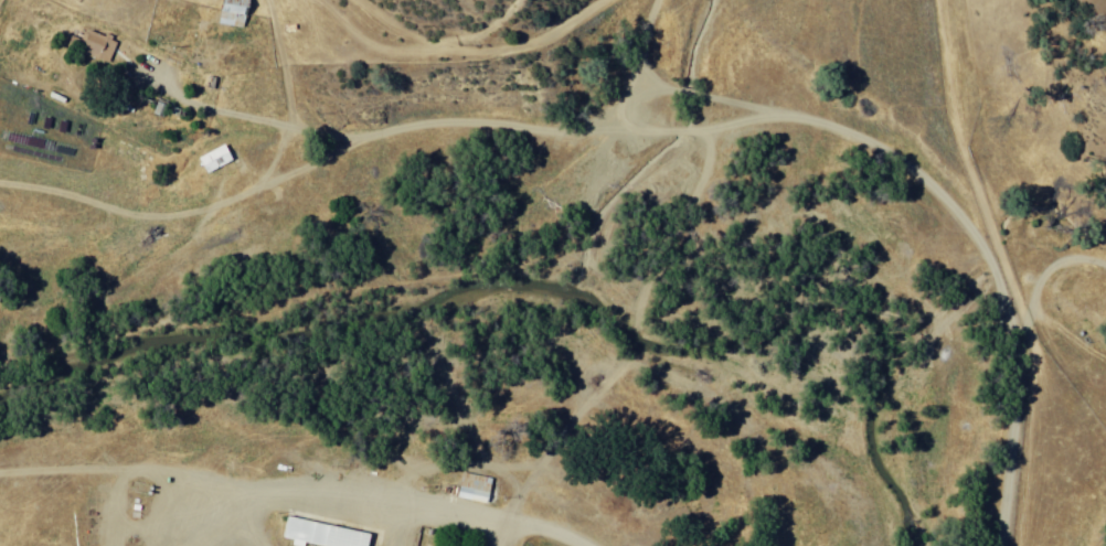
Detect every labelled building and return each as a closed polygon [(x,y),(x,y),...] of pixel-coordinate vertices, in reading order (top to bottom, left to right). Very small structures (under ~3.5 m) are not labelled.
[(214,25),(219,0),(243,0),(238,29),(214,25)] [(76,50),(84,31),(113,42),(105,61),(76,50)] [(194,159),(221,146),(230,162),(204,176),(194,159)] [(459,471),(487,477),(482,502),(454,495),(459,471)] [(379,531),(375,545),(324,545),(275,535),(280,507),(379,531)]
